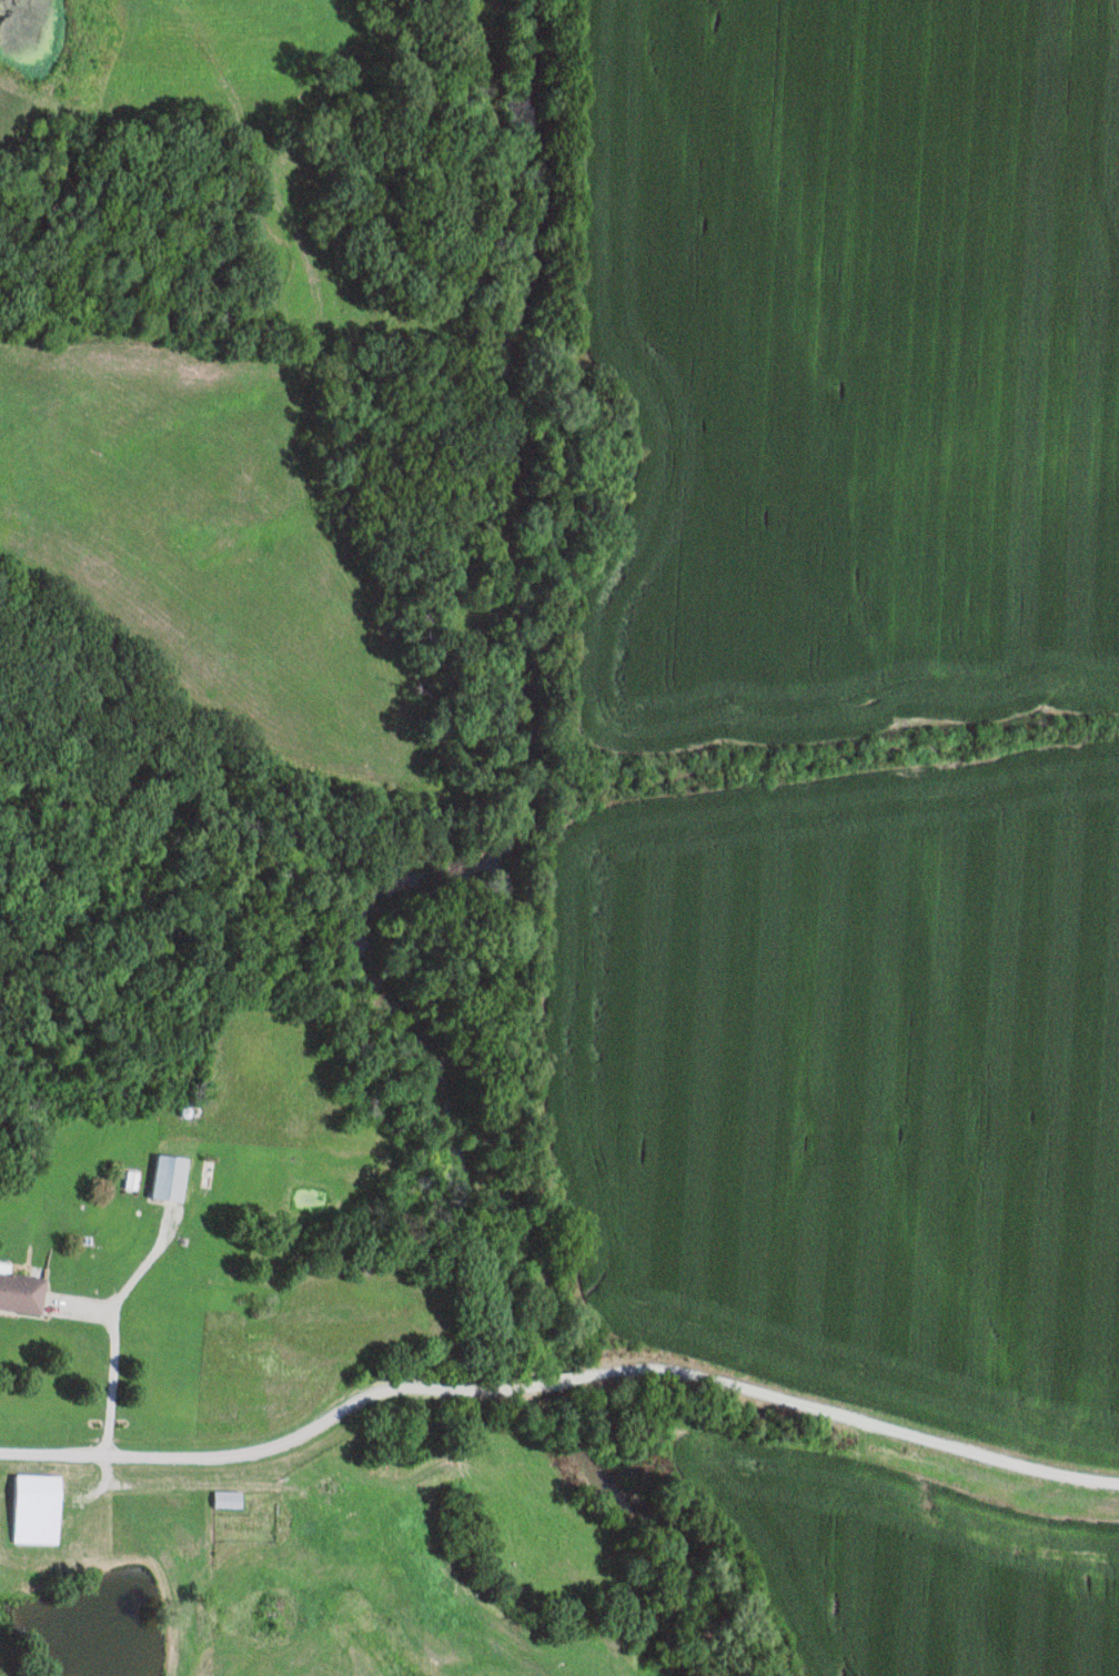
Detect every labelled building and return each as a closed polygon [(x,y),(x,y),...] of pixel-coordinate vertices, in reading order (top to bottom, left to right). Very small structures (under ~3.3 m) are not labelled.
[(188,1205),(192,1161),(153,1157),(149,1201),(188,1205)] [(0,1273),(0,1312),(39,1317),(43,1279),(0,1273)] [(54,1546),(54,1477),(9,1477),(9,1546),(54,1546)] [(237,1510),(237,1493),(210,1493),(209,1510),(237,1510)]
